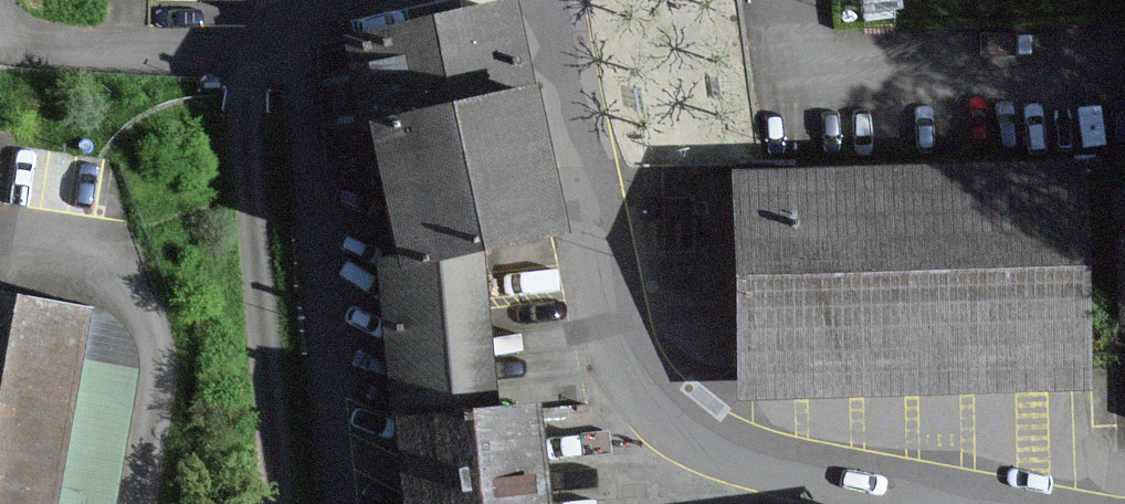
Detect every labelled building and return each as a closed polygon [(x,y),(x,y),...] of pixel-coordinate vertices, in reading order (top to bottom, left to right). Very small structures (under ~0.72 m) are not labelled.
[(351,40),(372,127),(534,87),(513,1),(351,40)] [(534,87),(372,127),(407,268),(485,259),(571,238),(534,87)] [(1074,175),(741,184),(746,390),(1079,381),(1074,175)] [(1109,196),(1106,336),(1124,336),(1124,196),(1109,196)] [(379,272),(394,417),(500,406),(485,259),(407,268),(379,272)] [(84,313),(35,306),(0,300),(0,503),(53,503),(84,313)] [(537,402),(500,406),(394,417),(403,503),(547,503),(537,402)]
